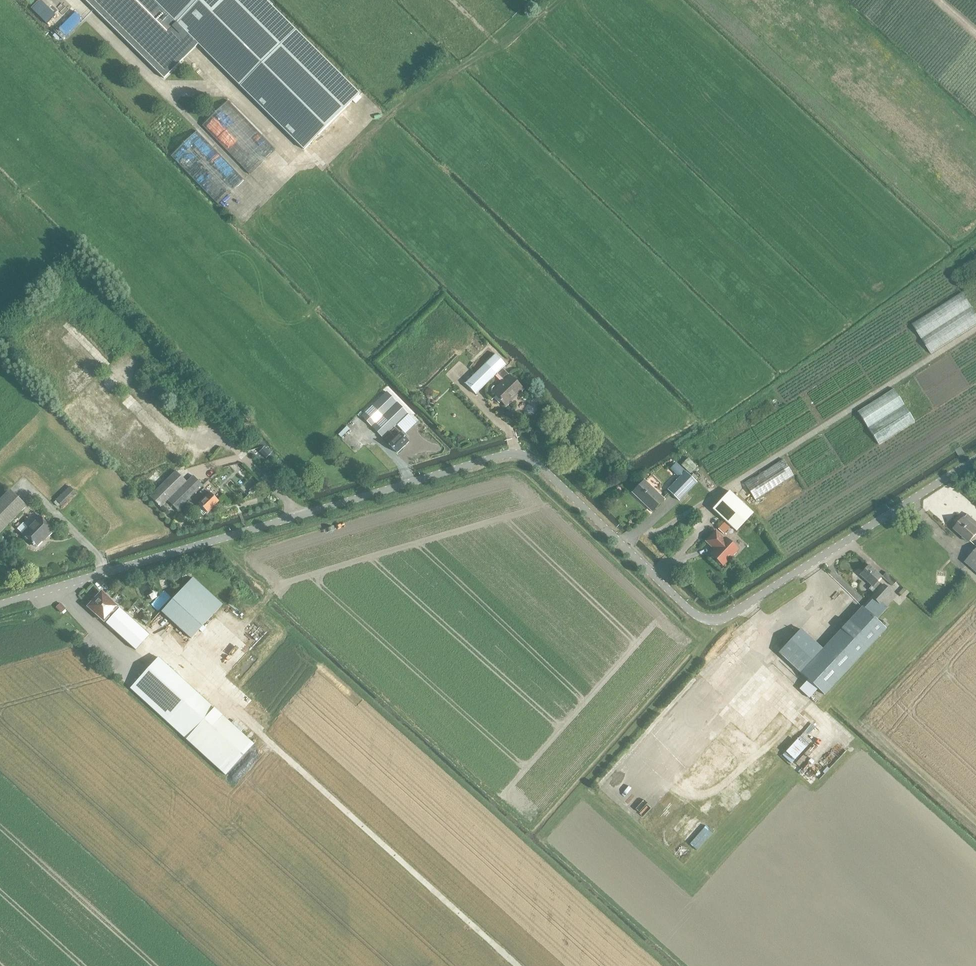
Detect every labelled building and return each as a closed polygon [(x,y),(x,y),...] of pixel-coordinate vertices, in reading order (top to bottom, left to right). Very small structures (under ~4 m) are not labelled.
[(265,0),(85,0),(164,78),(198,44),(304,149),(360,94),(265,0)] [(67,35),(83,17),(76,10),(59,28),(67,35)] [(249,174),(275,149),(228,101),(202,126),(249,174)] [(244,179),(197,131),(171,156),(218,204),(244,179)] [(506,406),(523,389),(503,368),(507,365),(496,354),(466,384),(476,394),(498,374),(505,382),(498,388),(496,387),(494,387),(492,389),(492,391),(493,393),(506,406)] [(896,388),(858,408),(876,443),(915,422),(896,388)] [(383,439),(408,413),(387,392),(362,416),(383,439)] [(398,453),(409,442),(395,428),(391,432),(395,437),(388,444),(398,453)] [(783,459),(745,484),(755,500),(793,476),(783,459)] [(168,478),(150,496),(161,507),(168,501),(179,511),(204,486),(193,475),(187,481),(176,470),(168,478)] [(668,491),(679,501),(679,502),(696,484),(684,473),(668,491)] [(633,494),(652,512),(663,500),(644,482),(633,494)] [(70,486),(56,500),(55,502),(60,507),(61,505),(63,506),(77,493),(70,486)] [(208,513),(219,501),(205,487),(200,492),(205,498),(199,504),(208,513)] [(27,506),(10,489),(0,499),(0,534),(27,506)] [(738,532),(754,514),(731,491),(714,509),(738,532)] [(23,523),(17,529),(36,547),(53,530),(38,515),(27,527),(23,523)] [(975,537),(975,521),(969,515),(966,518),(965,518),(955,530),(970,543),(975,537)] [(715,530),(705,541),(715,550),(710,555),(721,565),(737,548),(725,538),(724,539),(715,530)] [(966,563),(975,572),(975,552),(966,563)] [(883,577),(870,565),(861,575),(879,591),(865,606),(879,618),(889,607),(883,602),(892,592),(884,584),(883,585),(879,581),(883,577)] [(894,586),(898,582),(887,572),(883,577),(894,586)] [(183,586),(161,612),(191,639),(214,616),(183,586)] [(910,592),(905,588),(901,593),(906,597),(910,592)] [(104,620),(116,607),(116,606),(102,593),(89,607),(104,620)] [(56,609),(61,614),(66,610),(61,604),(56,609)] [(149,635),(119,609),(116,607),(104,620),(107,622),(106,624),(136,650),(149,635)] [(864,607),(825,651),(803,631),(781,654),(828,696),(870,648),(873,650),(880,642),(877,640),(888,629),(878,620),(864,607)] [(155,632),(165,618),(158,613),(148,627),(155,632)] [(158,658),(131,688),(188,739),(215,708),(158,658)] [(783,741),(788,744),(794,734),(798,737),(806,724),(799,720),(789,736),(787,735),(783,741)] [(791,762),(806,746),(797,738),(782,754),(791,762)] [(706,824),(691,843),(698,849),(714,830),(706,824)]
